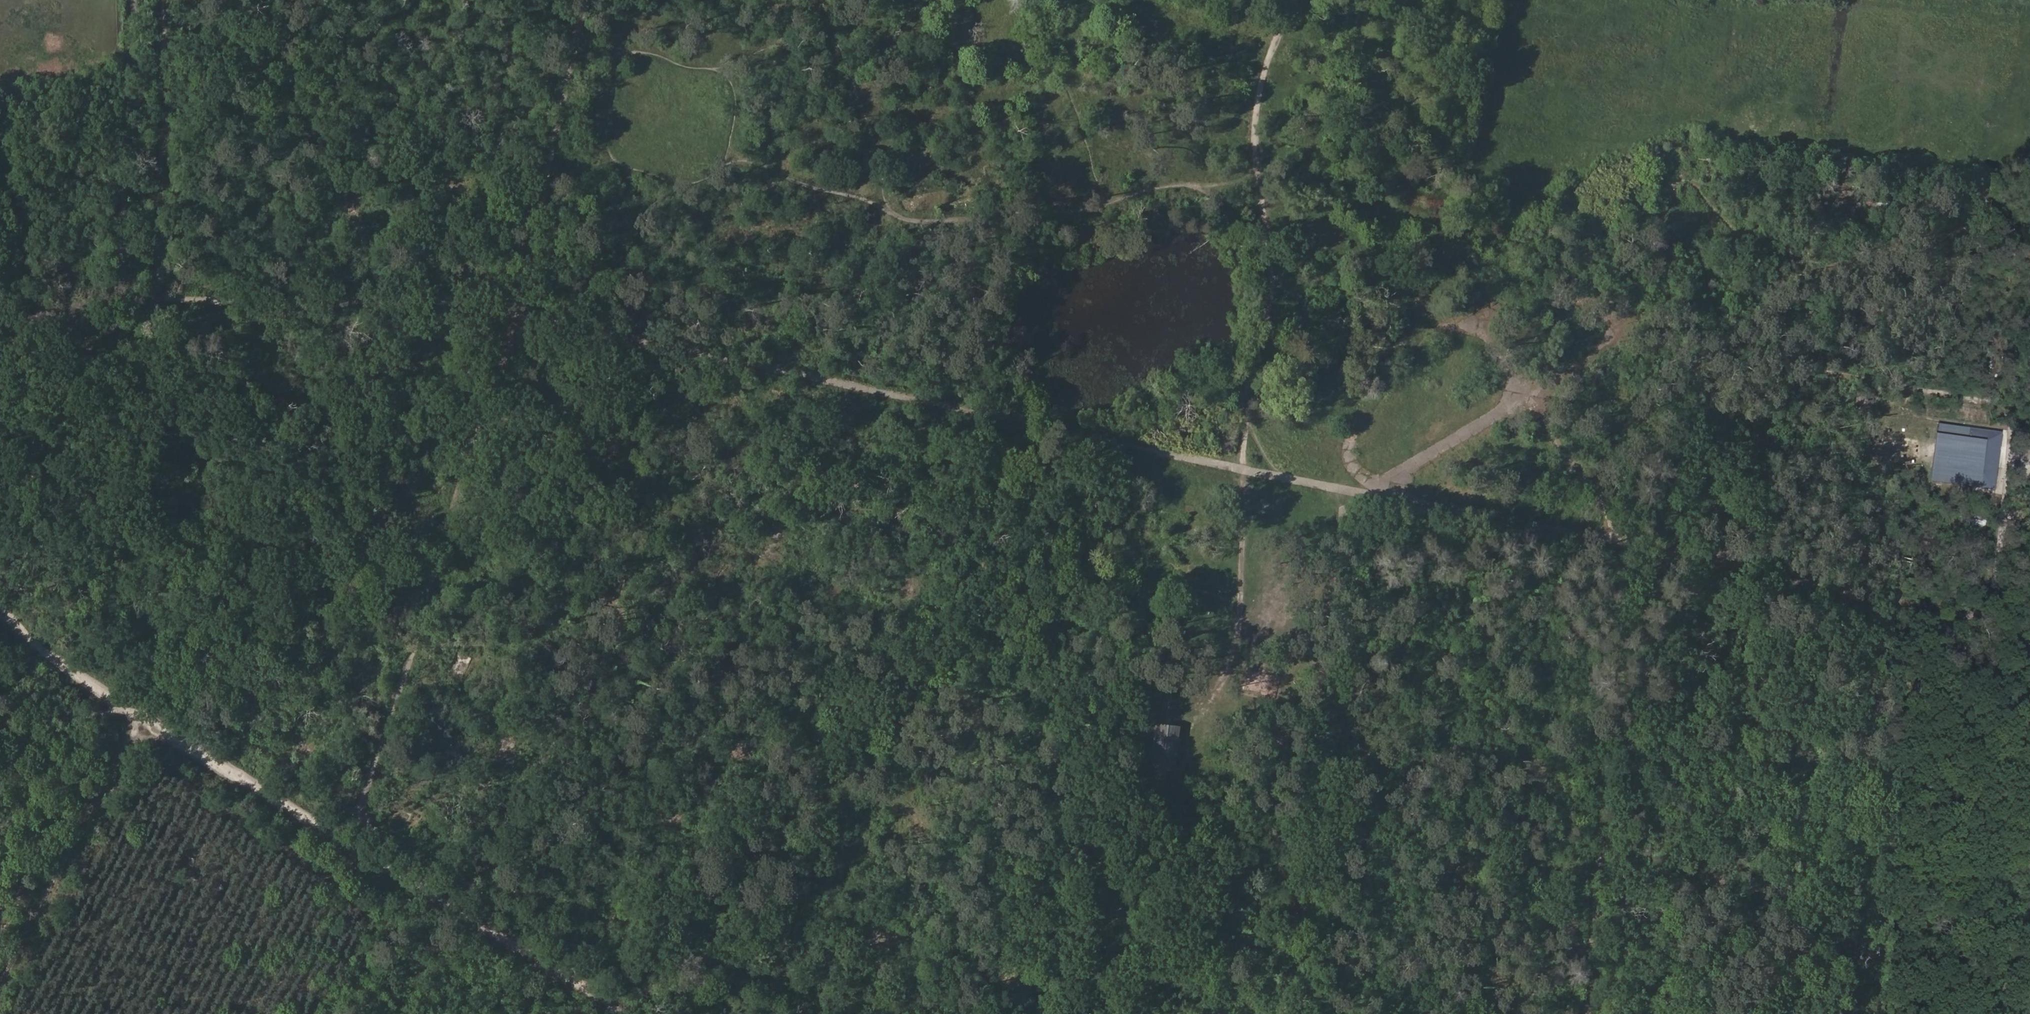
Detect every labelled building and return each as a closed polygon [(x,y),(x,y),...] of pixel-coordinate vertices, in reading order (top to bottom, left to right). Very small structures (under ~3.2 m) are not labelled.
[(1998,472),(2002,444),(1888,428),(1884,455),(1940,463),(1940,464),(1998,472)] [(1162,518),(1163,507),(1149,506),(1148,517),(1162,518)] [(1178,723),(1152,721),(1148,766),(1173,768),(1178,723)]
